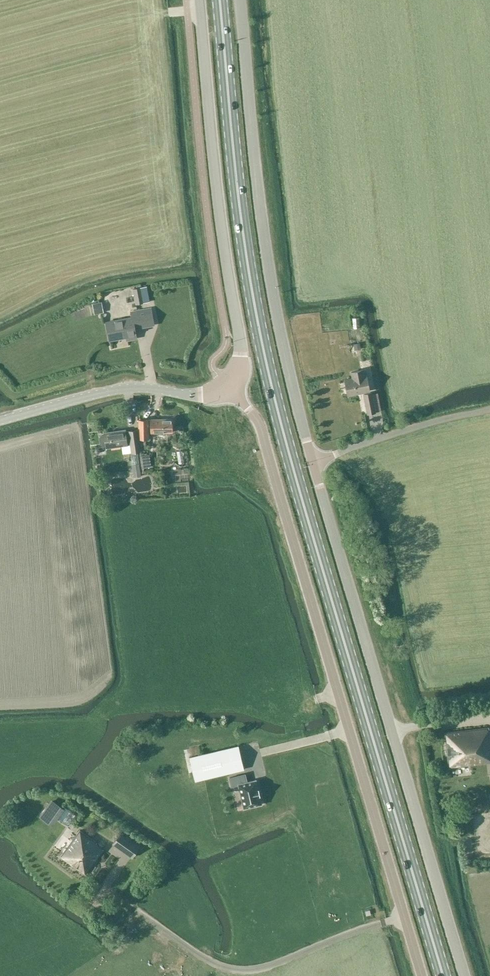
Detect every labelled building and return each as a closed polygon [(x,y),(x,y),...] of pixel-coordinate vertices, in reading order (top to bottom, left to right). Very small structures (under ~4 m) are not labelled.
[(147,286),(134,288),(136,304),(150,302),(147,286)] [(92,304),(94,315),(101,313),(99,303),(92,304)] [(150,308),(130,311),(131,316),(105,322),(109,341),(126,338),(126,339),(135,338),(133,323),(137,323),(138,327),(153,325),(150,308)] [(347,396),(370,391),(367,374),(365,375),(364,369),(350,372),(351,378),(344,379),(347,396)] [(378,393),(372,393),(372,392),(363,394),(367,414),(376,413),(376,412),(381,411),(378,393)] [(148,419),(138,420),(139,429),(138,429),(139,439),(149,439),(149,432),(172,432),(172,418),(148,419)] [(101,435),(99,437),(100,444),(102,446),(106,445),(106,448),(122,446),(123,453),(131,452),(128,431),(126,431),(126,429),(104,432),(104,434),(101,435)] [(138,429),(128,431),(131,452),(131,453),(141,452),(140,440),(139,439),(138,429)] [(141,476),(140,464),(132,464),(134,477),(141,476)] [(445,732),(448,767),(488,763),(489,772),(489,736),(488,727),(445,732)] [(239,745),(189,757),(195,781),(244,769),(239,745)] [(361,773),(350,773),(349,790),(360,791),(361,773)] [(230,778),(232,786),(238,784),(244,808),(261,804),(256,780),(247,782),(245,774),(230,778)] [(321,797),(314,797),(314,806),(328,807),(328,800),(321,800),(321,797)] [(52,800),(43,814),(53,821),(57,816),(59,818),(65,809),(52,800)] [(343,825),(332,825),(333,835),(343,835),(343,825)] [(83,872),(103,849),(96,843),(97,842),(79,830),(61,856),(83,872)] [(140,846),(120,832),(112,843),(132,857),(140,846)]
